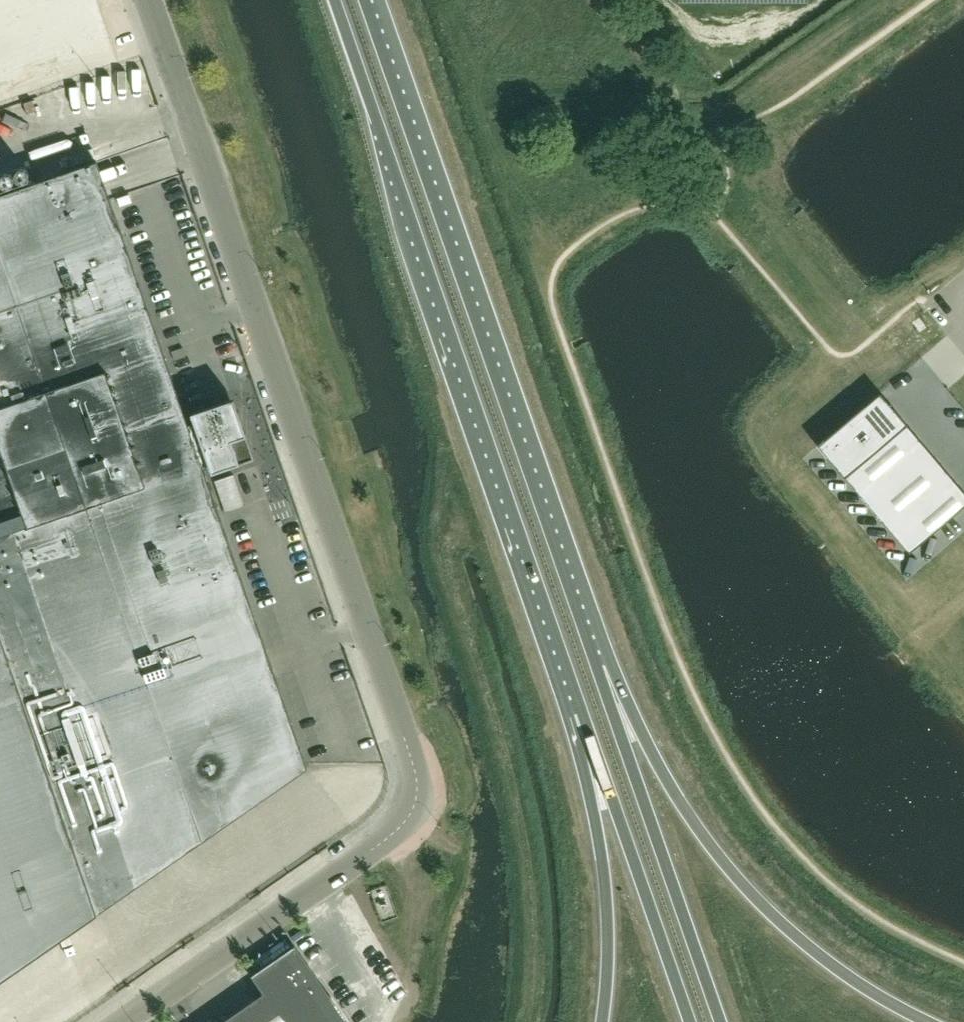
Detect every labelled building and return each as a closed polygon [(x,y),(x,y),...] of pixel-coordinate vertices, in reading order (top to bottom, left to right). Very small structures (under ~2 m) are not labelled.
[(70,101),(56,125),(64,129),(77,106),(70,101)] [(98,911),(202,837),(306,766),(201,465),(208,462),(212,473),(255,458),(238,409),(234,398),(219,403),(191,413),(195,424),(188,426),(96,161),(0,195),(0,979),(98,911)] [(818,446),(909,553),(963,506),(963,492),(880,393),(818,446)] [(86,965),(130,939),(124,929),(80,955),(86,965)] [(342,1016),(295,947),(254,975),(265,992),(222,1021),(346,1021),(342,1016)]
